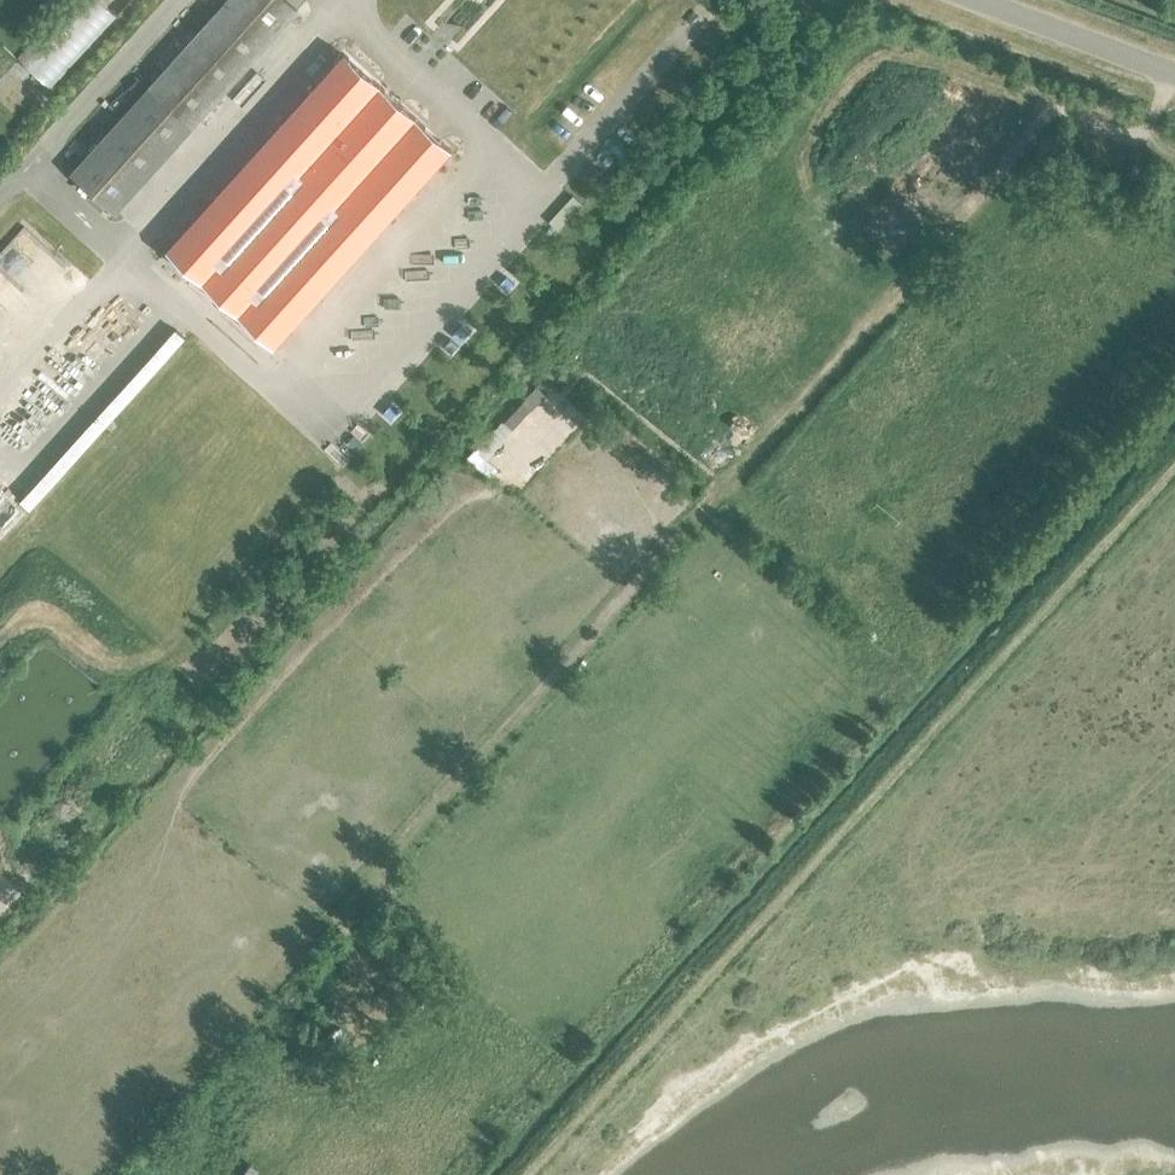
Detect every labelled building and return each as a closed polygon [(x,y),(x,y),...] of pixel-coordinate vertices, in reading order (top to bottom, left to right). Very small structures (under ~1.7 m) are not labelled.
[(193,126),(296,10),(285,0),(228,0),(150,87),(193,126)] [(166,249),(273,346),(450,149),(343,52),(166,249)] [(116,213),(193,126),(150,87),(73,174),(116,213)]
